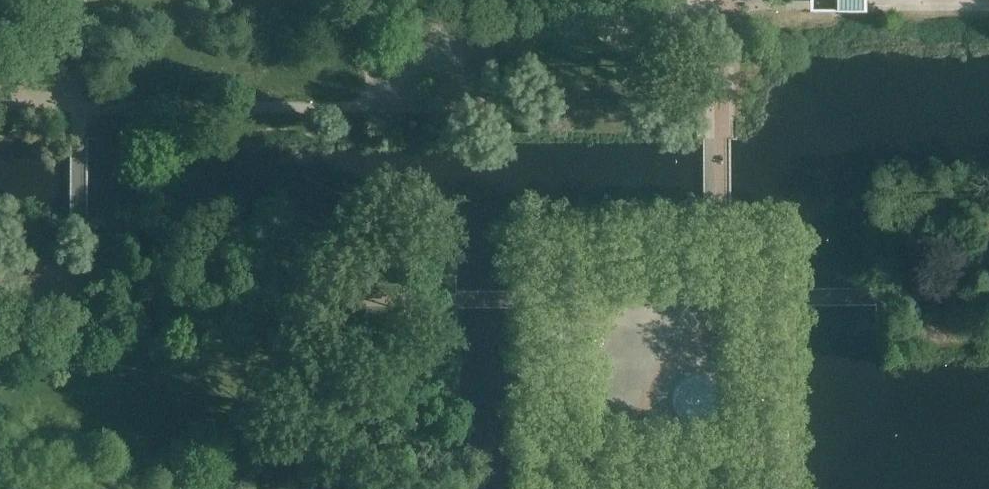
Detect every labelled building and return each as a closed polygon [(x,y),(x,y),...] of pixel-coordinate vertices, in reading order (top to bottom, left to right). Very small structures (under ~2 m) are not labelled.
[(840,14),(869,14),(870,0),(841,0),(840,14)]
